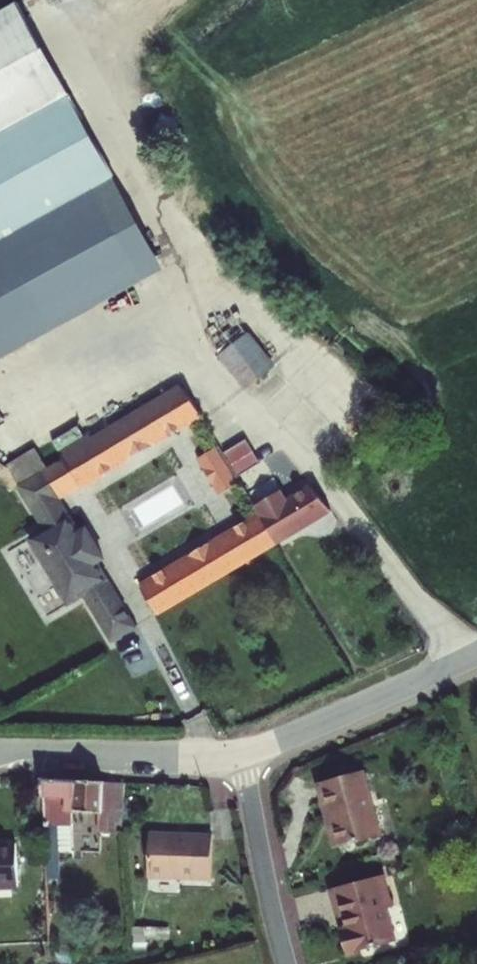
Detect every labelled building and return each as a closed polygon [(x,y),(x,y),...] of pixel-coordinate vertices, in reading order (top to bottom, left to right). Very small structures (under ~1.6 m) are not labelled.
[(66,98),(0,135),(0,354),(159,267),(66,98)] [(278,366),(250,332),(218,359),(247,392),(278,366)] [(203,411),(181,379),(64,458),(72,469),(86,490),(203,411)] [(247,439),(224,452),(237,475),(260,461),(247,439)] [(233,498),(195,442),(178,453),(215,510),(233,498)] [(43,475),(29,454),(7,469),(47,530),(33,540),(75,604),(91,594),(118,635),(139,621),(99,559),(106,554),(89,527),(81,533),(57,497),(43,475)] [(86,490),(72,469),(43,475),(57,497),(86,490)] [(332,503),(316,478),(147,582),(163,607),(332,503)] [(382,833),(365,767),(319,779),(328,817),(333,816),(340,844),(382,833)] [(129,781),(46,777),(52,871),(61,871),(61,860),(64,859),(62,823),(76,823),(77,811),(106,813),(106,830),(125,831),(129,781)] [(214,836),(154,834),(153,877),(213,879),(214,836)] [(21,843),(0,844),(0,885),(22,885),(21,843)] [(396,905),(388,872),(334,886),(341,912),(347,911),(351,926),(345,928),(352,952),(399,940),(390,906),(396,905)]
